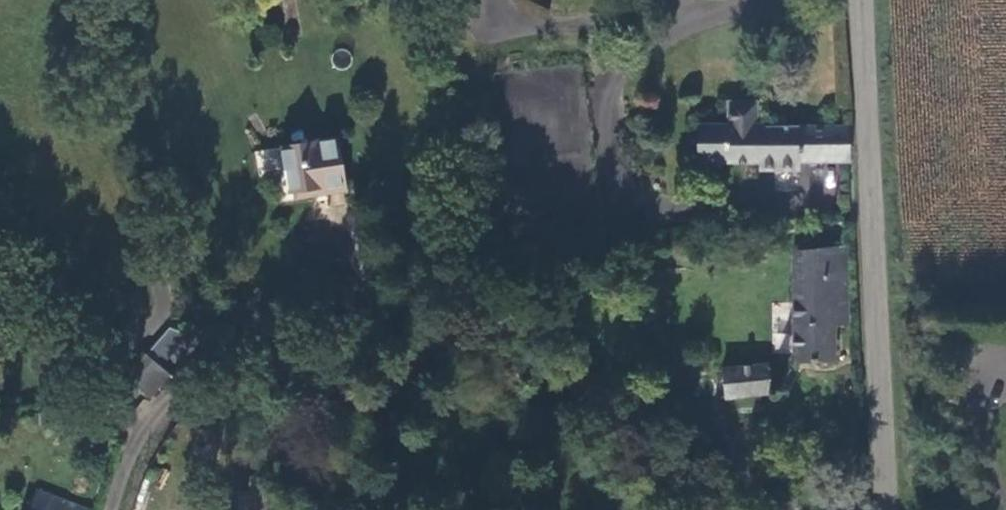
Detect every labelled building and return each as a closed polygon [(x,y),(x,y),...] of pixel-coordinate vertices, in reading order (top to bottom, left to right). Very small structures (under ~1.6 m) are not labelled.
[(722,102),(723,124),(752,123),(752,101),(722,102)] [(795,162),(845,161),(844,127),(752,126),(752,123),(723,124),(691,125),(692,164),(756,164),(756,171),(795,171),(795,162)] [(660,129),(656,126),(651,126),(647,129),(645,134),(647,139),(655,141),(660,139),(662,134),(660,129)] [(324,199),(345,195),(334,138),(277,150),(288,199),(323,191),(324,199)] [(844,247),(793,248),(793,362),(831,362),(838,323),(843,323),(844,247)] [(169,372),(144,350),(123,374),(148,396),(169,372)] [(699,363),(699,394),(765,393),(764,362),(699,363)] [(673,383),(673,400),(686,400),(686,383),(673,383)] [(90,507),(39,488),(30,509),(89,509),(90,507)]
